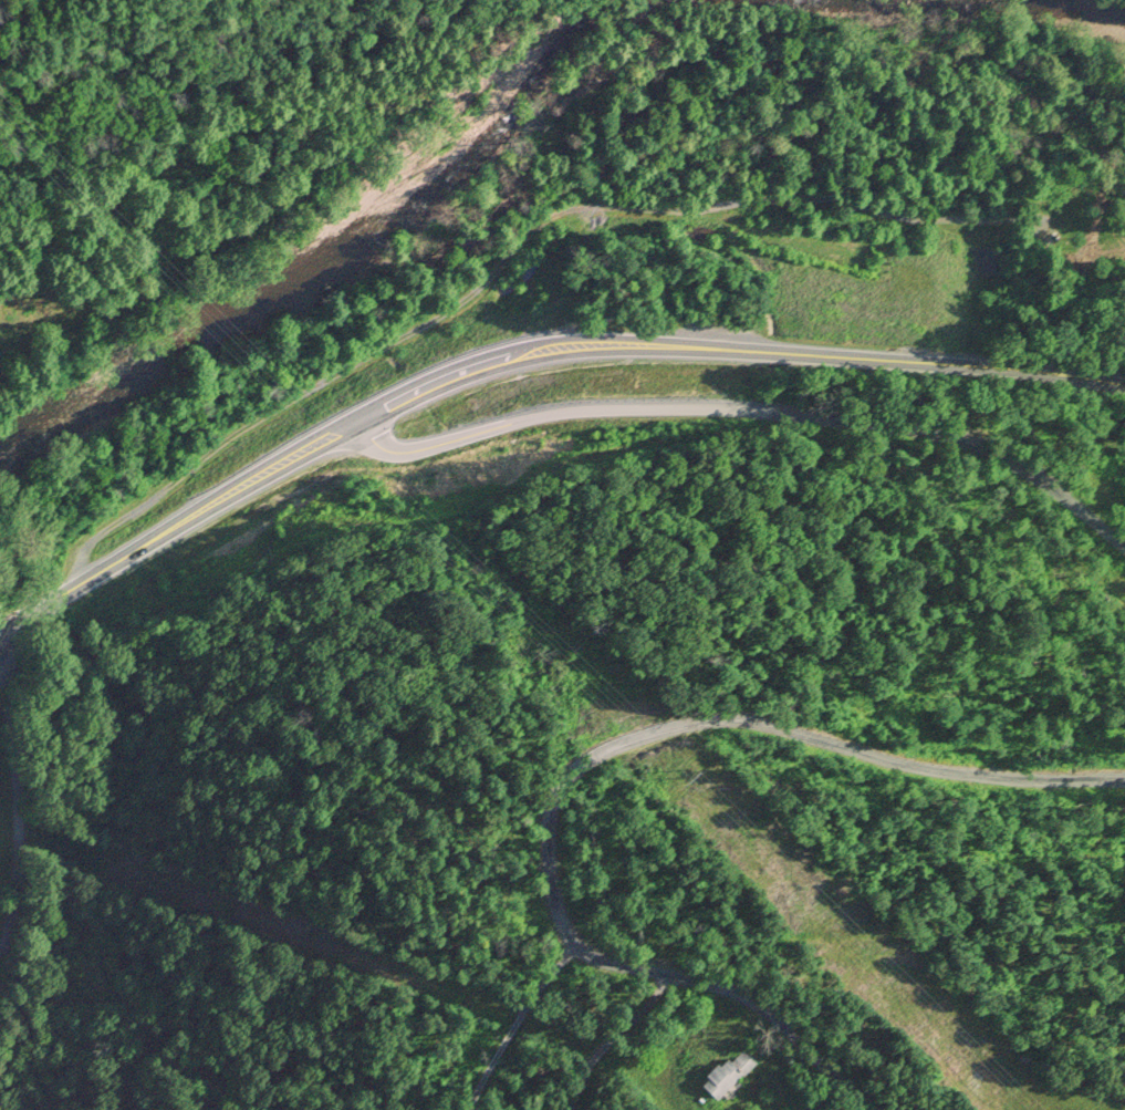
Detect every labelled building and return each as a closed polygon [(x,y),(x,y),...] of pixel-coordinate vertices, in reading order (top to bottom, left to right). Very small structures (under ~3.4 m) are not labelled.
[(716,1099),(740,1073),(743,1077),(756,1064),(742,1050),(730,1064),(726,1059),(719,1066),(715,1062),(704,1076),(707,1079),(700,1086),(716,1099)]
